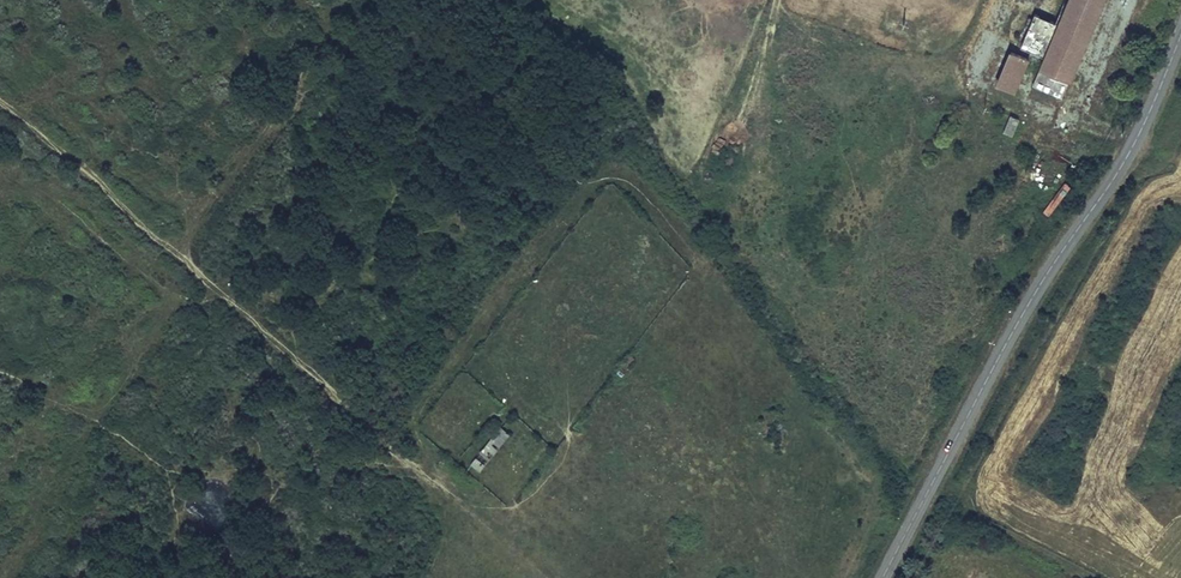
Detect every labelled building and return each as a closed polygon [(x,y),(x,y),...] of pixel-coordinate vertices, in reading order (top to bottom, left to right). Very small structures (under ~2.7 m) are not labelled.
[(1060,24),(1037,15),(1023,49),(1046,58),(1040,73),(1069,85),(1104,0),(1070,0),(1060,24)] [(1030,62),(1010,52),(995,85),(1015,95),(1030,62)] [(1002,132),(1012,136),(1019,118),(1009,114),(1002,132)] [(500,446),(509,432),(500,427),(491,441),(500,446)]
